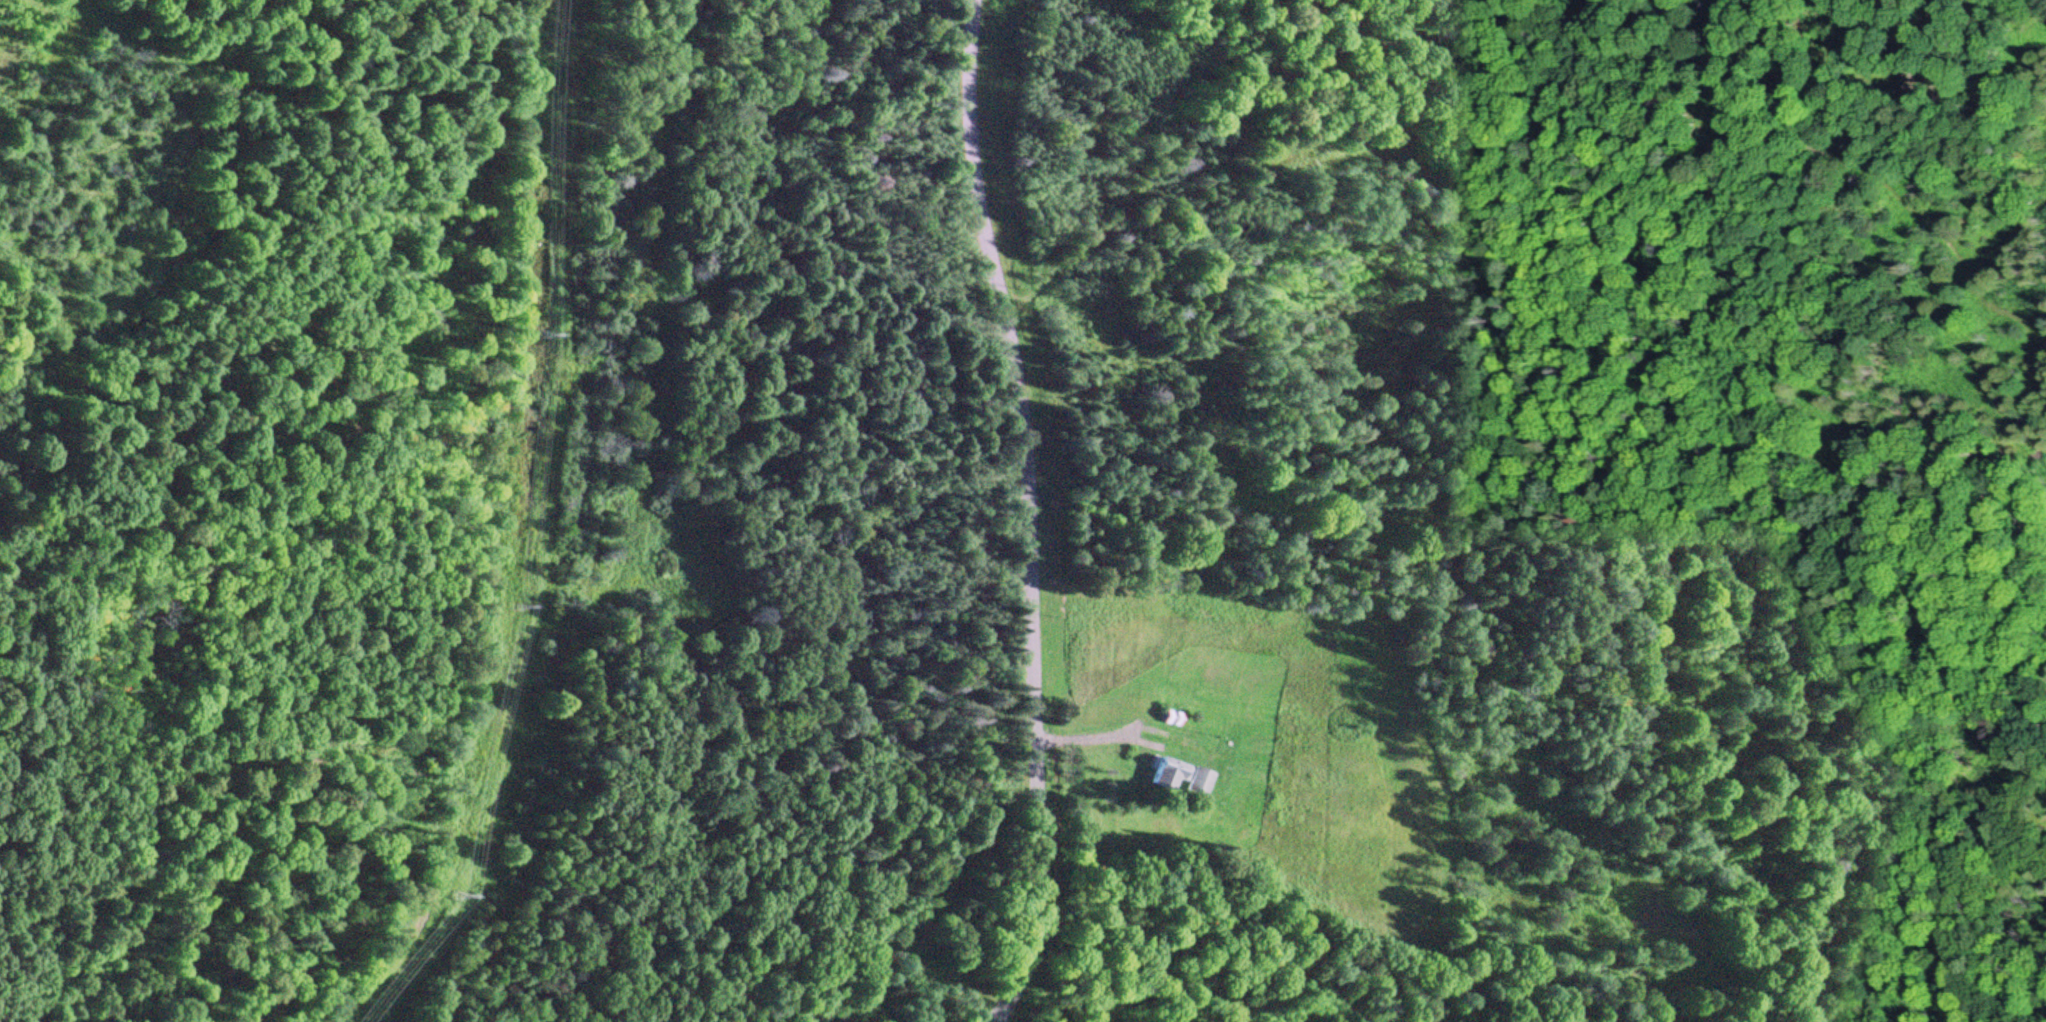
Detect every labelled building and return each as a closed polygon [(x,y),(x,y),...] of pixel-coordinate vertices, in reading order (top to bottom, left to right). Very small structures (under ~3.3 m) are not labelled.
[(1215,775),(1195,768),(1195,769),(1158,758),(1149,785),(1173,793),(1177,782),(1188,786),(1185,792),(1207,799),(1215,775)]
